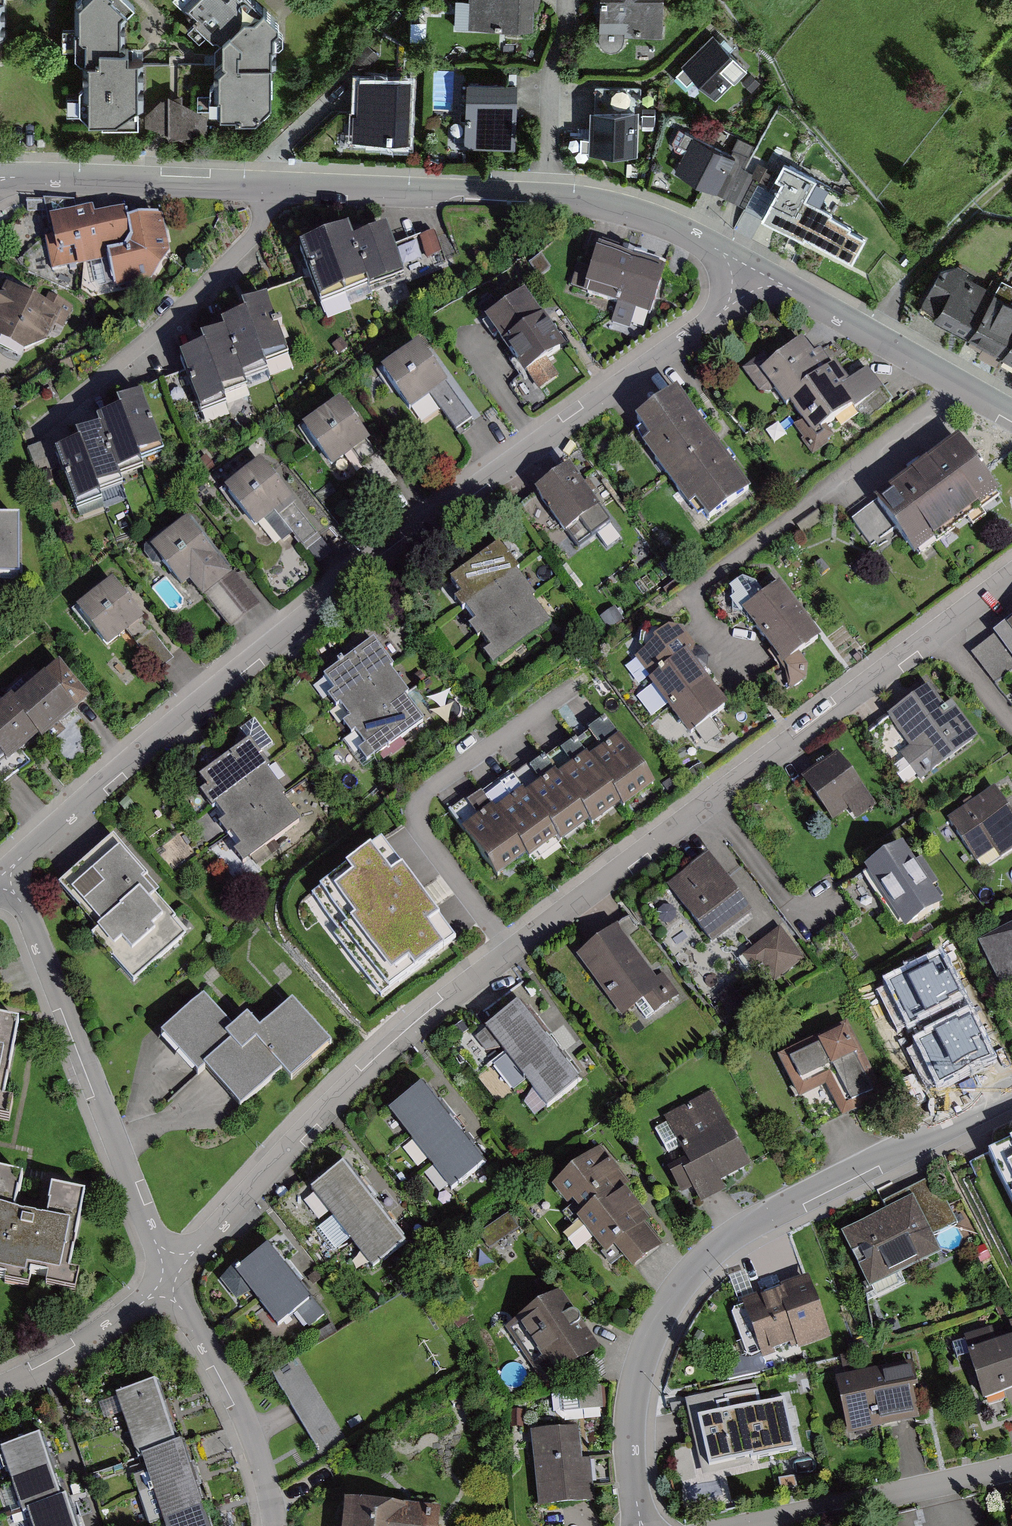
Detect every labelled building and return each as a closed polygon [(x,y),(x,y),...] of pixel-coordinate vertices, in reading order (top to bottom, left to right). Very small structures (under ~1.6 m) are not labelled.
[(83,4),(80,62),(93,69),(93,82),(84,91),(84,117),(102,133),(143,134),(143,61),(135,60),(134,49),(122,49),(122,21),(141,7),(134,0),(87,0),(83,4)] [(258,0),(184,0),(230,44),(229,70),(215,86),(215,109),(225,120),(259,121),(275,107),(276,29),(282,20),(258,0)] [(471,27),(533,32),(535,0),(474,0),(471,27)] [(604,35),(660,38),(662,0),(606,0),(604,35)] [(747,66),(716,35),(686,64),(717,96),(747,66)] [(413,82),(363,78),(359,145),(408,149),(413,82)] [(466,82),(464,147),(515,149),(517,84),(466,82)] [(641,89),(598,88),(597,155),(640,156),(641,89)] [(206,116),(175,96),(149,119),(150,126),(185,144),(208,128),(206,116)] [(756,169),(701,138),(682,171),(738,202),(756,169)] [(835,202),(792,178),(768,222),(860,272),(875,245),(826,218),(835,202)] [(99,215),(55,223),(59,241),(49,242),(55,275),(106,266),(111,294),(156,286),(173,257),(167,224),(133,230),(130,218),(100,224),(99,215)] [(353,234),(306,253),(326,304),(370,287),(373,294),(407,281),(405,276),(445,260),(435,236),(398,251),(392,235),(359,248),(353,234)] [(669,274),(605,252),(598,273),(582,268),(572,294),(618,310),(613,324),(632,330),(637,316),(652,321),(669,274)] [(933,317),(967,336),(994,291),(959,271),(933,317)] [(1002,356),(1011,339),(1011,301),(994,291),(967,336),(1002,356)] [(12,292),(0,317),(0,344),(24,355),(52,344),(60,314),(12,292)] [(566,351),(530,298),(496,322),(545,394),(563,382),(550,362),(566,351)] [(208,356),(186,363),(205,417),(228,409),(226,401),(252,392),(248,380),(268,373),(266,365),(290,357),(272,306),(247,314),(250,322),(225,331),(227,339),(205,347),(208,356)] [(1011,362),(1011,339),(1002,356),(1011,362)] [(767,358),(750,369),(769,397),(778,391),(791,410),(800,404),(822,436),(857,412),(866,426),(893,407),(872,376),(856,387),(843,368),(837,372),(826,357),(820,361),(809,346),(775,369),(767,358)] [(425,347),(389,371),(417,413),(453,389),(425,347)] [(753,494),(685,397),(644,426),(657,445),(650,450),(693,511),(700,505),(712,523),(753,494)] [(84,451),(62,459),(81,513),(104,505),(101,497),(128,488),(124,476),(144,469),(141,461),(165,453),(148,402),(123,410),(126,418),(100,427),(103,435),(81,442),(84,451)] [(345,404),(310,428),(338,470),(374,447),(345,404)] [(968,445),(858,522),(876,548),(900,531),(920,559),(1006,499),(968,445)] [(266,467),(230,491),(258,533),(294,509),(266,467)] [(576,472),(544,495),(572,535),(605,513),(576,472)] [(26,582),(24,519),(0,519),(0,583),(26,582)] [(233,579),(192,527),(158,554),(188,592),(194,588),(205,601),(233,579)] [(465,609),(476,623),(469,628),(478,640),(482,637),(491,650),(484,655),(493,668),(551,624),(533,601),(536,598),(517,573),(519,571),(499,544),(450,581),(462,596),(455,601),(463,611),(465,609)] [(741,607),(764,593),(754,576),(730,590),(741,607)] [(742,613),(763,640),(801,611),(780,584),(742,613)] [(120,586),(84,610),(112,652),(148,628),(120,586)] [(763,640),(783,667),(822,639),(801,611),(763,640)] [(994,635),(994,636),(1011,658),(1011,620),(994,635)] [(682,627),(644,659),(661,680),(657,683),(700,734),(732,707),(703,672),(713,664),(682,627)] [(161,670),(175,658),(153,632),(139,644),(161,670)] [(994,636),(971,654),(995,684),(1011,671),(1011,658),(994,636)] [(323,679),(334,693),(328,698),(336,709),(339,707),(349,721),(343,725),(351,737),(355,734),(366,748),(359,753),(367,764),(424,722),(406,698),(409,696),(390,671),(394,668),(373,641),(323,679)] [(0,712),(0,766),(7,760),(12,766),(44,738),(48,743),(94,704),(63,668),(21,704),(16,699),(0,712)] [(887,718),(909,747),(900,755),(920,781),(978,737),(951,702),(945,706),(929,686),(887,718)] [(531,759),(458,815),(506,876),(531,857),(535,862),(563,841),(566,844),(593,824),(596,827),(625,805),(629,810),(658,787),(606,719),(540,770),(531,759)] [(255,742),(207,778),(226,803),(218,808),(244,844),(236,850),(246,864),(299,824),(283,803),(288,799),(269,775),(276,770),(255,742)] [(839,754),(804,779),(835,821),(851,809),(858,818),(876,805),(839,754)] [(953,816),(980,859),(997,849),(1001,857),(1011,850),(1011,810),(999,788),(953,816)] [(114,838),(65,884),(105,926),(95,937),(137,981),(185,936),(173,923),(179,918),(144,882),(151,876),(114,838)] [(382,998),(456,941),(381,844),(313,897),(340,931),(334,936),(382,998)] [(909,847),(874,870),(913,932),(949,909),(909,847)] [(709,942),(713,947),(753,916),(749,911),(740,899),(708,856),(667,887),(699,929),(709,942)] [(775,982),(804,960),(780,928),(742,957),(754,973),(763,966),(775,982)] [(620,930),(581,959),(627,1019),(651,1001),(661,1014),(685,996),(669,976),(660,983),(620,930)] [(984,942),(1008,997),(1011,995),(1011,930),(984,942)] [(984,1050),(955,993),(901,1020),(934,1085),(968,1068),(964,1060),(984,1050)] [(210,998),(166,1036),(200,1075),(209,1068),(243,1108),(285,1073),(294,1083),(335,1048),(297,1004),(266,1031),(255,1018),(239,1032),(210,998)] [(538,1031),(517,1005),(485,1030),(506,1056),(538,1031)] [(14,1123),(17,1110),(6,1108),(22,1021),(0,1017),(0,1120),(14,1123)] [(852,1025),(785,1055),(805,1100),(833,1087),(846,1117),(885,1100),(852,1025)] [(558,1058),(538,1031),(506,1056),(526,1082),(558,1058)] [(579,1084),(558,1058),(526,1082),(547,1109),(579,1084)] [(389,1112),(410,1138),(441,1114),(420,1087),(389,1112)] [(716,1097),(671,1119),(694,1166),(677,1175),(688,1197),(698,1192),(704,1203),(729,1191),(726,1185),(752,1172),(716,1097)] [(410,1138),(431,1165),(463,1140),(441,1114),(410,1138)] [(431,1165),(452,1192),(484,1167),(463,1140),(431,1165)] [(656,1220),(602,1154),(555,1192),(614,1264),(624,1256),(635,1269),(665,1245),(649,1226),(656,1220)] [(310,1191),(331,1218),(364,1193),(343,1166),(310,1191)] [(0,1173),(0,1275),(33,1281),(34,1273),(53,1276),(51,1287),(81,1293),(83,1280),(73,1278),(88,1192),(59,1186),(53,1221),(22,1216),(29,1178),(0,1173)] [(889,1214),(848,1234),(874,1288),(946,1254),(937,1236),(959,1226),(937,1180),(885,1205),(889,1214)] [(331,1218),(352,1245),(385,1220),(364,1193),(331,1218)] [(352,1245),(373,1272),(406,1247),(385,1220),(352,1245)] [(289,1276),(267,1248),(235,1273),(257,1301),(289,1276)] [(310,1303),(289,1276),(257,1301),(278,1328),(310,1303)] [(812,1277),(749,1299),(768,1352),(831,1331),(812,1277)] [(564,1293),(518,1325),(557,1381),(603,1349),(564,1293)] [(972,1339),(989,1398),(1011,1392),(1011,1342),(1000,1345),(997,1332),(972,1339)] [(319,1445),(344,1430),(299,1359),(275,1374),(319,1445)] [(912,1364),(845,1375),(854,1433),(922,1422),(912,1364)] [(116,1397),(127,1428),(166,1415),(155,1384),(116,1397)] [(557,1417),(606,1413),(604,1388),(555,1391),(557,1417)] [(753,1464),(798,1453),(785,1396),(732,1408),(730,1398),(698,1406),(708,1447),(717,1445),(723,1471),(724,1474),(754,1467),(753,1464)] [(176,1447),(166,1415),(127,1428),(137,1460),(142,1459),(176,1447)] [(584,1426),(538,1429),(544,1512),(598,1508),(595,1465),(587,1465),(584,1426)] [(42,1439),(7,1450),(27,1514),(34,1512),(38,1525),(77,1525),(69,1502),(62,1505),(42,1439)] [(191,1477),(181,1446),(176,1447),(142,1459),(152,1490),(191,1477)] [(202,1509),(191,1477),(152,1490),(163,1522),(202,1509)] [(351,1504),(349,1525),(441,1525),(442,1513),(351,1504)] [(202,1509),(163,1522),(164,1525),(208,1525),(202,1509)]
